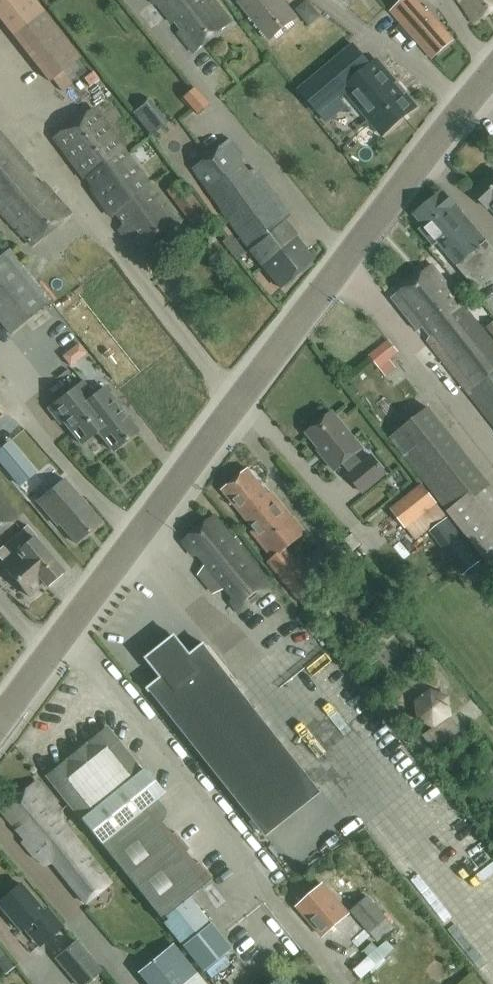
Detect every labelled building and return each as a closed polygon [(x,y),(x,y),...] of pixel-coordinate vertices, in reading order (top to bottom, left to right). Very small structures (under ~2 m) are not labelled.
[(155,4),(158,4),(173,22),(177,21),(182,28),(178,32),(193,52),(231,22),(213,0),(152,0),(155,4)] [(296,17),(282,0),(240,0),(239,1),(270,38),(296,17)] [(415,0),(403,0),(392,10),(433,57),(453,40),(427,11),(426,12),(415,0)] [(492,11),(492,0),(456,0),(471,24),(492,11)] [(71,87),(64,78),(82,63),(40,12),(9,38),(58,97),(71,87)] [(352,45),(300,88),(322,113),(374,70),(352,45)] [(416,107),(381,65),(353,89),(373,114),(368,118),(382,135),(416,107)] [(197,115),(208,105),(194,87),(182,97),(197,115)] [(146,106),(131,118),(149,142),(164,130),(146,106)] [(177,223),(90,108),(51,138),(109,215),(115,212),(123,223),(118,228),(137,254),(177,223)] [(29,175),(32,172),(0,134),(0,212),(19,231),(32,245),(71,213),(41,182),(37,183),(29,175)] [(247,171),(239,161),(242,156),(229,138),(191,167),(237,235),(278,288),(312,260),(282,221),(289,215),(253,168),(247,171)] [(473,192),(487,209),(489,208),(492,212),(492,172),(473,192)] [(200,250),(217,240),(204,218),(208,216),(181,180),(165,190),(193,227),(188,229),(200,250)] [(442,190),(414,214),(424,226),(420,229),(433,245),(437,242),(457,265),(478,289),(492,276),(492,249),(488,243),(488,242),(442,190)] [(49,299),(9,250),(0,257),(0,322),(8,332),(49,299)] [(464,306),(465,305),(432,264),(391,297),(417,331),(424,325),(431,334),(428,342),(492,424),(492,342),(464,306)] [(49,375),(65,367),(46,327),(30,334),(49,375)] [(93,395),(82,382),(48,408),(59,423),(62,421),(80,443),(96,431),(112,451),(137,431),(104,387),(93,395)] [(391,438),(492,569),(492,489),(429,408),(391,438)] [(362,462),(355,453),(361,448),(332,412),(307,433),(326,456),(324,457),(335,470),(342,464),(350,473),(348,475),(363,493),(386,473),(371,455),(362,462)] [(20,486),(35,473),(9,443),(0,451),(0,463),(20,486)] [(253,531),(252,532),(273,558),(271,560),(268,562),(299,601),(299,600),(316,587),(316,586),(286,549),(292,544),(306,533),(293,517),(292,517),(283,507),(271,492),(270,493),(269,494),(248,469),(222,490),(247,520),(255,530),(253,531)] [(75,543),(100,522),(63,479),(36,501),(57,525),(58,524),(75,543)] [(441,538),(454,527),(438,503),(422,483),(390,508),(406,529),(416,540),(432,527),(441,538)] [(17,517),(0,499),(0,532),(17,517)] [(214,516),(182,541),(194,556),(201,554),(208,563),(200,573),(215,592),(228,586),(235,596),(231,602),(241,612),(272,587),(238,546),(242,543),(237,537),(233,540),(214,516)] [(62,572),(33,538),(36,536),(27,525),(0,547),(0,559),(3,563),(1,564),(29,596),(43,584),(45,587),(62,572)] [(353,551),(361,544),(352,533),(344,539),(353,551)] [(474,553),(466,542),(443,559),(451,570),(474,553)] [(190,656),(175,637),(148,658),(163,677),(149,689),(249,815),(306,771),(205,644),(190,656)] [(422,696),(416,701),(418,720),(435,727),(424,735),(434,748),(461,729),(451,716),(448,697),(431,690),(422,696)] [(106,727),(45,775),(182,946),(206,926),(209,923),(188,896),(210,880),(197,863),(192,867),(182,854),(187,851),(173,833),(169,837),(159,824),(163,820),(159,815),(164,811),(155,800),(161,795),(142,770),(141,771),(106,727)] [(0,810),(0,811),(23,838),(21,842),(29,853),(45,864),(51,860),(58,870),(55,876),(71,896),(76,892),(85,903),(109,882),(62,823),(59,808),(35,782),(0,810)] [(341,830),(317,845),(323,855),(347,840),(341,830)] [(20,884),(0,900),(0,907),(20,931),(28,925),(42,942),(61,926),(47,908),(43,911),(20,884)] [(323,936),(348,914),(323,884),(297,906),(323,936)] [(370,933),(387,919),(388,918),(368,895),(350,911),(370,933)] [(100,971),(74,941),(55,957),(78,983),(84,983),(100,971)] [(364,951),(369,956),(353,970),(362,978),(394,948),(387,941),(382,945),(378,948),(377,947),(373,942),(364,951)] [(137,972),(147,983),(204,983),(171,944),(137,972)] [(5,974),(16,966),(6,954),(5,955),(0,949),(0,967),(5,974)]
